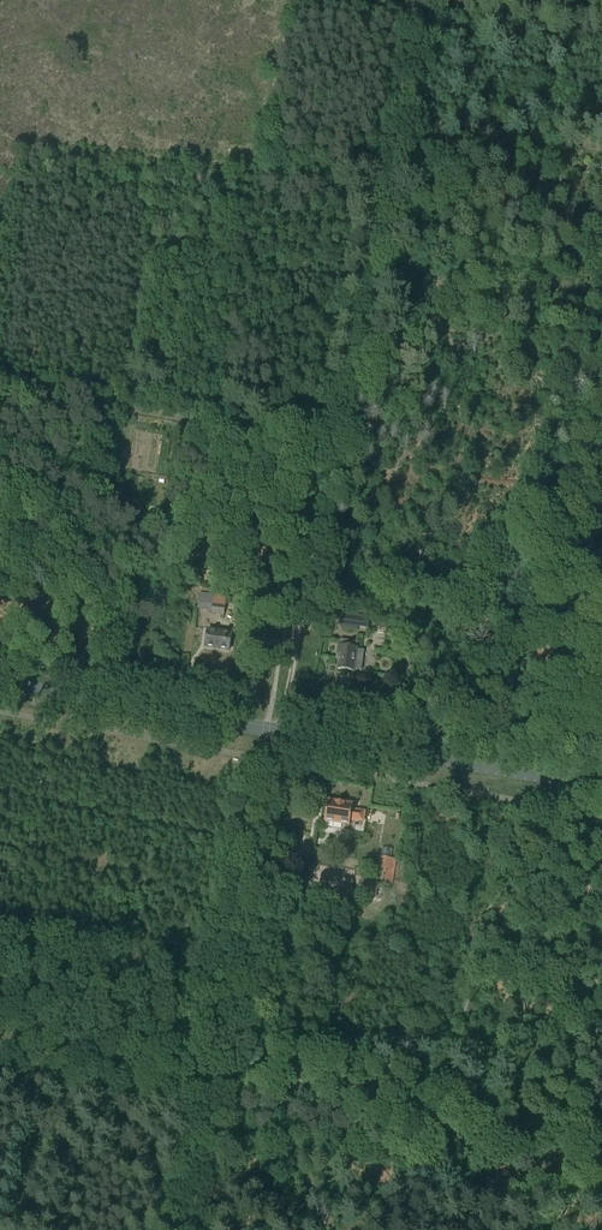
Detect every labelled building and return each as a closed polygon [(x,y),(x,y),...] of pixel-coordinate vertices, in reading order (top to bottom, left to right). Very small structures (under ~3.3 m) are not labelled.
[(223,614),(225,597),(226,595),(216,593),(216,595),(199,593),(197,603),(205,604),(204,611),(223,614)] [(357,627),(367,628),(368,619),(342,616),(340,628),(357,630),(357,627)] [(207,630),(204,647),(229,651),(231,634),(207,630)] [(340,640),(339,646),(338,646),(336,659),(338,659),(337,669),(353,671),(353,670),(361,671),(363,651),(356,650),(357,642),(340,640)] [(365,811),(352,809),(352,805),(326,800),(323,821),(349,825),(350,821),(363,823),(365,811)] [(325,848),(325,837),(315,837),(315,848),(325,848)] [(384,885),(390,886),(394,860),(379,857),(377,872),(385,874),(384,885)] [(360,884),(359,894),(376,897),(377,887),(360,884)]
